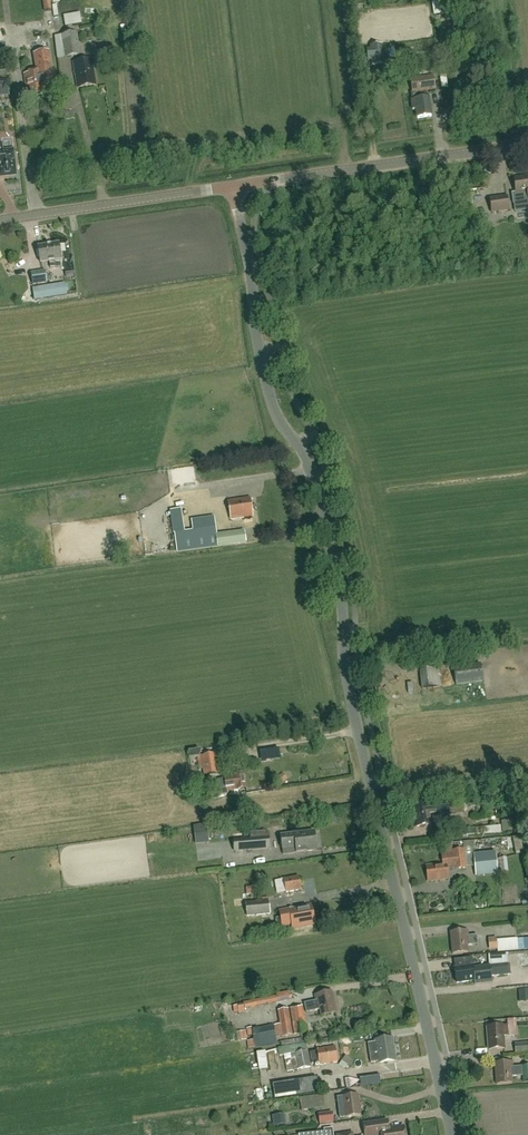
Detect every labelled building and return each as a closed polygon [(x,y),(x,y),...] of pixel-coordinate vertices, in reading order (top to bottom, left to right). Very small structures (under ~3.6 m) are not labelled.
[(51,10),(50,1),(42,2),(44,11),(51,10)] [(64,15),(67,25),(83,21),(80,11),(64,15)] [(36,57),(51,56),(50,30),(36,31),(37,47),(36,47),(36,57)] [(77,33),(61,36),(65,58),(80,55),(77,33)] [(382,45),(370,46),(371,60),(371,62),(383,60),(382,45)] [(91,60),(81,61),(73,63),(77,88),(95,85),(91,60)] [(46,93),(44,81),(52,80),(49,63),(41,64),(42,71),(23,74),(27,96),(46,93)] [(427,91),(435,90),(433,77),(412,80),(414,92),(410,93),(412,101),(411,101),(413,110),(416,110),(417,118),(431,116),(429,99),(428,99),(427,91)] [(63,104),(68,113),(74,110),(68,101),(63,104)] [(15,175),(13,150),(2,152),(1,145),(0,145),(0,170),(2,170),(3,176),(15,175)] [(516,193),(512,194),(514,203),(527,201),(527,177),(514,179),(516,193)] [(507,197),(490,200),(491,213),(509,210),(507,197)] [(485,214),(479,215),(481,233),(488,232),(485,214)] [(40,263),(61,260),(59,244),(38,247),(40,263)] [(32,286),(47,283),(45,271),(30,273),(32,286)] [(39,299),(67,295),(65,284),(37,288),(39,299)] [(231,520),(252,517),(250,497),(228,501),(231,520)] [(246,542),(244,531),(217,535),(214,517),(191,520),(193,531),(174,533),(177,552),(246,542)] [(453,667),(456,685),(482,681),(480,664),(453,667)] [(420,672),(422,689),(440,687),(438,669),(420,672)] [(204,776),(209,776),(218,774),(217,770),(216,763),(215,755),(201,757),(202,758),(197,758),(198,767),(203,766),(204,776)] [(248,763),(258,762),(257,755),(247,756),(248,763)] [(224,779),(216,781),(217,789),(212,790),(214,797),(227,795),(226,791),(236,790),(246,788),(244,773),(234,775),(224,777),(224,779)] [(277,786),(287,780),(283,773),(273,779),(277,786)] [(195,798),(202,797),(201,786),(193,788),(195,798)] [(431,817),(448,815),(447,802),(436,803),(436,804),(429,805),(429,804),(411,807),(414,828),(432,825),(431,817)] [(514,830),(513,820),(501,822),(502,832),(514,830)] [(206,825),(193,827),(196,845),(209,843),(206,825)] [(446,829),(444,829),(433,831),(434,838),(464,833),(462,826),(456,827),(456,829),(447,830),(446,829)] [(250,839),(233,841),(234,851),(270,848),(269,838),(268,838),(267,831),(250,833),(250,839)] [(296,853),(316,850),(314,832),(294,835),(280,837),(282,849),(295,847),(296,853)] [(513,841),(518,853),(525,850),(520,838),(513,841)] [(442,864),(426,866),(428,882),(448,879),(447,868),(454,867),(454,869),(466,868),(463,849),(452,851),(451,845),(444,846),(445,854),(441,855),(442,864)] [(475,876),(497,874),(495,854),(473,856),(475,876)] [(498,872),(508,871),(506,858),(497,859),(498,872)] [(286,893),(301,890),(299,877),(283,879),(286,893)] [(247,917),(270,914),(268,899),(245,902),(247,917)] [(292,928),(314,924),(311,905),(289,909),(289,910),(279,912),(282,926),(291,924),(292,928)] [(467,946),(478,945),(477,936),(471,936),(468,937),(467,930),(450,932),(452,954),(468,953),(467,946)] [(517,939),(496,941),(497,950),(497,952),(518,950),(517,939)] [(489,966),(509,964),(508,953),(489,955),(489,966)] [(473,967),(472,958),(454,960),(455,969),(456,983),(474,981),(475,984),(484,983),(482,967),(473,968),(473,967)] [(489,966),(482,967),(484,983),(492,982),(491,976),(510,974),(509,966),(509,964),(489,966)] [(244,1007),(264,1003),(278,1000),(278,998),(291,996),(290,991),(277,994),(268,996),(268,998),(243,1002),(243,1003),(238,1005),(239,1014),(245,1013),(244,1007)] [(306,1013),(309,1013),(320,1010),(321,1016),(336,1013),(331,991),(314,995),(316,1001),(304,1004),(306,1013)] [(302,1006),(280,1010),(284,1035),(307,1031),(302,1006)] [(255,1047),(255,1048),(277,1044),(273,1025),(247,1030),(248,1037),(253,1036),(253,1039),(248,1040),(249,1048),(255,1047)] [(508,1026),(502,1027),(487,1028),(489,1050),(504,1049),(503,1037),(509,1036),(508,1026)] [(375,1041),(375,1043),(367,1044),(370,1063),(378,1062),(378,1063),(395,1061),(392,1038),(375,1041)] [(306,1044),(295,1046),(282,1048),(284,1055),(286,1072),(297,1070),(310,1068),(308,1051),(306,1044)] [(514,1045),(515,1054),(527,1053),(527,1044),(514,1045)] [(319,1065),(337,1062),(335,1046),(316,1049),(316,1051),(310,1052),(312,1064),(318,1063),(319,1065)] [(354,1062),(345,1055),(341,1061),(350,1067),(354,1062)] [(451,1060),(451,1070),(467,1071),(467,1061),(451,1060)] [(512,1067),(512,1062),(495,1063),(496,1085),(512,1084),(511,1077),(522,1076),(523,1084),(527,1083),(527,1067),(521,1068),(521,1066),(512,1067)] [(360,1078),(361,1086),(381,1083),(379,1075),(360,1078)] [(275,1098),(289,1097),(319,1093),(317,1079),(273,1086),(275,1098)] [(340,1118),(345,1118),(360,1116),(358,1095),(337,1097),(340,1118)] [(300,1098),(302,1111),(325,1107),(323,1096),(311,1098),(311,1097),(300,1098)] [(320,1126),(333,1124),(332,1112),(318,1114),(320,1126)] [(403,1127),(388,1130),(387,1121),(364,1124),(365,1134),(404,1134),(403,1127)]
